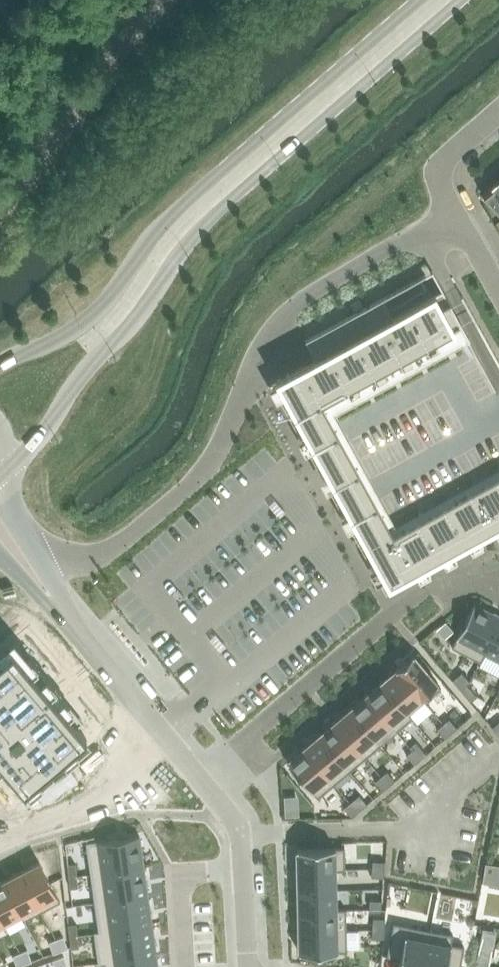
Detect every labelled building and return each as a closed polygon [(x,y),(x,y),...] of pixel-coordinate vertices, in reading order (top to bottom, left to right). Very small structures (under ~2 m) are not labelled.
[(482,194),(498,213),(498,180),(482,194)] [(277,380),(283,390),(389,584),(498,523),(498,360),(453,277),(440,284),(443,289),(392,316),(382,298),(306,340),(305,340),(306,340),(316,358),(289,373),(277,380)] [(452,647),(479,661),(498,623),(498,616),(475,603),(452,647)] [(479,666),(498,677),(498,623),(479,661),(481,662),(479,666)] [(0,661),(0,775),(8,784),(14,779),(24,791),(87,739),(77,727),(82,722),(28,657),(22,662),(12,651),(0,661)] [(413,654),(397,667),(425,700),(441,687),(413,654)] [(397,667),(382,681),(386,686),(410,714),(422,703),(425,700),(397,667)] [(462,672),(453,679),(461,689),(467,684),(470,681),(462,672)] [(379,683),(366,694),(390,724),(396,732),(413,717),(410,714),(386,686),(382,681),(379,683)] [(467,684),(461,689),(471,701),(477,696),(467,684)] [(366,694),(350,707),(374,737),(375,736),(390,724),(366,694)] [(350,707),(334,721),(365,758),(382,744),(375,736),(374,737),(350,707)] [(449,718),(443,723),(451,732),(457,727),(449,718)] [(334,721),(318,734),(349,771),(365,758),(334,721)] [(443,723),(437,728),(445,737),(451,732),(443,723)] [(318,734),(303,748),(334,784),(349,771),(318,734)] [(419,744),(412,749),(420,758),(426,753),(419,744)] [(303,748),(287,761),(318,798),(334,784),(303,748)] [(412,749),(406,754),(414,763),(420,758),(412,749)] [(387,770),(381,776),(389,785),(395,780),(387,770)] [(381,776),(375,781),(383,790),(389,785),(381,776)] [(359,794),(352,801),(359,810),(367,803),(359,794)] [(352,801),(344,807),(352,816),(359,810),(352,801)] [(139,834),(87,842),(92,873),(144,866),(139,834)] [(345,847),(297,848),(297,869),(336,868),(336,870),(345,870),(345,847)] [(372,868),(384,868),(384,860),(372,860),(372,868)] [(39,861),(21,871),(42,911),(60,901),(39,861)] [(76,863),(68,864),(69,876),(77,875),(76,863)] [(144,866),(92,873),(96,903),(148,895),(144,866)] [(336,868),(297,869),(298,890),(336,889),(336,870),(336,868)] [(372,868),(371,876),(383,877),(384,869),(372,868)] [(21,871),(3,880),(24,920),(42,911),(21,871)] [(77,875),(69,876),(70,888),(78,887),(77,875)] [(0,882),(0,915),(4,922),(20,914),(23,920),(24,920),(3,880),(0,882)] [(336,889),(298,890),(298,911),(337,910),(337,909),(336,889)] [(100,931),(95,932),(95,933),(152,925),(148,895),(96,903),(100,931)] [(370,899),(369,907),(381,908),(382,900),(370,899)] [(337,910),(298,911),(299,932),(347,930),(346,908),(337,909),(337,910)] [(373,917),(372,927),(384,928),(385,918),(373,917)] [(387,956),(400,958),(398,966),(422,966),(430,929),(394,922),(387,956)] [(77,923),(69,924),(70,936),(78,935),(77,923)] [(152,925),(95,933),(99,963),(157,955),(152,925)] [(372,927),(372,937),(384,938),(384,928),(372,927)] [(422,966),(460,966),(464,946),(452,944),(453,934),(430,929),(422,966)] [(347,930),(299,932),(299,952),(347,951),(347,930)] [(78,935),(70,936),(71,948),(79,947),(78,935)] [(64,936),(56,939),(61,951),(68,948),(64,936)] [(56,939),(49,942),(53,954),(61,951),(56,939)] [(28,951),(20,954),(25,965),(33,962),(28,951)] [(13,957),(17,966),(19,966),(25,965),(20,954),(13,957)] [(99,963),(100,964),(104,963),(105,966),(158,966),(157,955),(99,963)] [(475,966),(488,966),(490,957),(478,955),(475,966)] [(52,960),(55,966),(57,966),(67,963),(64,956),(52,960)]
